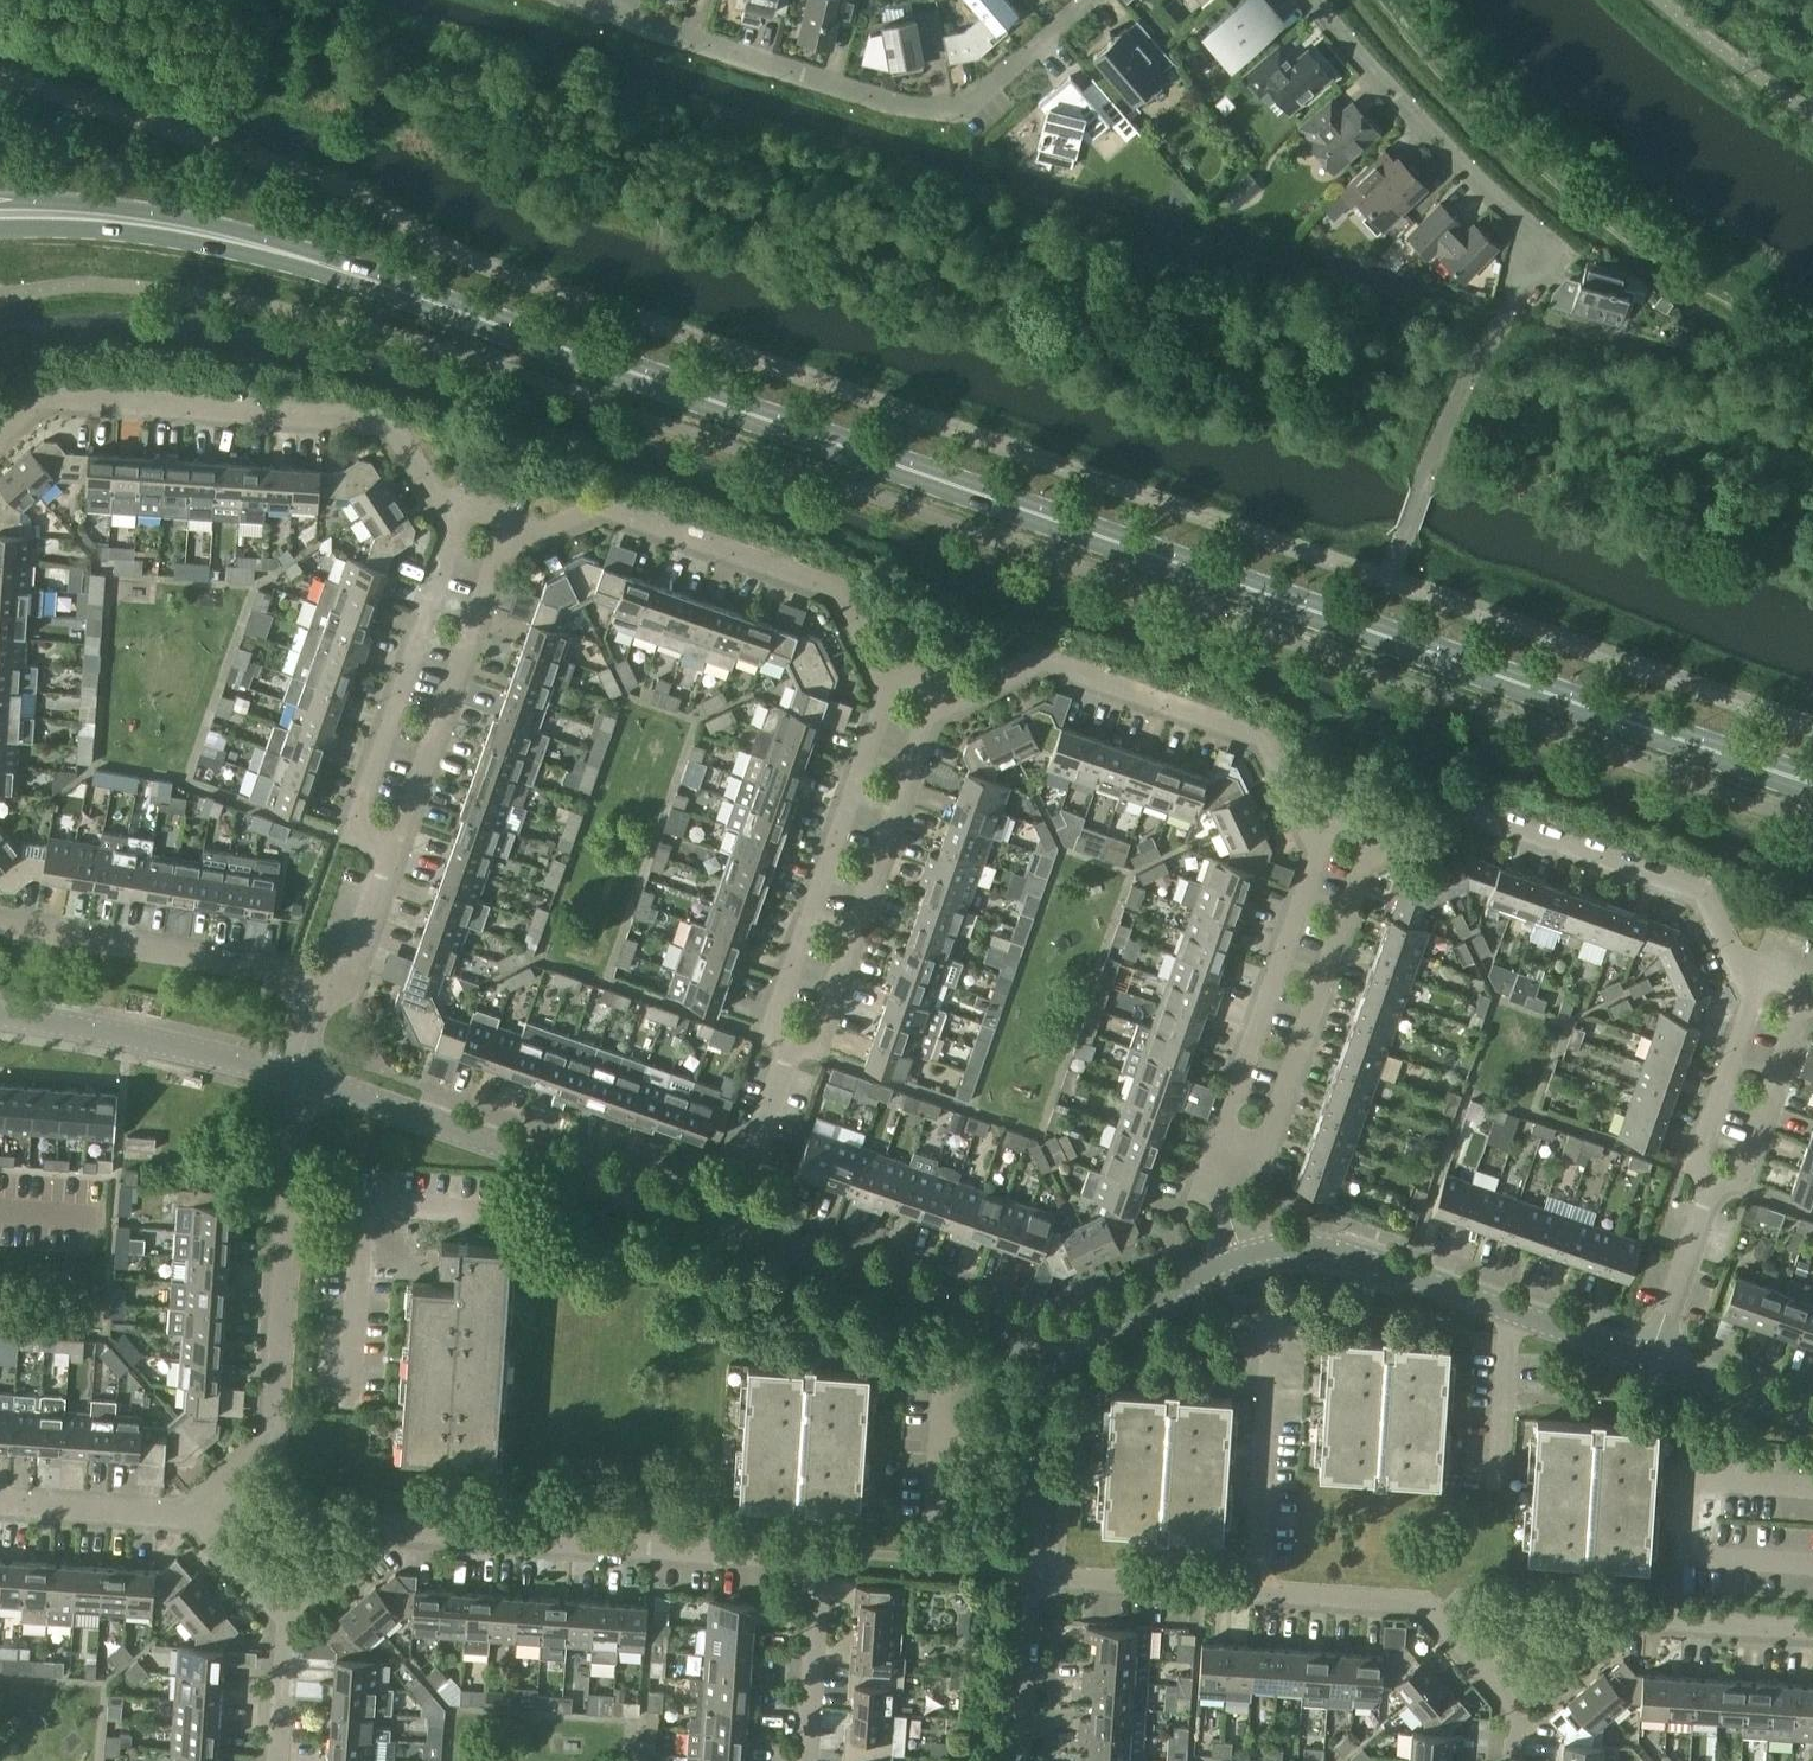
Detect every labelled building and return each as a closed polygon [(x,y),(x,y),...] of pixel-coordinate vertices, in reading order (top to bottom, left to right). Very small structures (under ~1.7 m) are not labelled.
[(789,0),(746,0),(742,18),(759,22),(763,7),(786,12),(789,0)] [(857,0),(809,0),(799,37),(831,45),(840,10),(854,13),(857,0)] [(943,39),(948,63),(977,57),(994,43),(990,38),(1019,13),(1007,0),(967,0),(981,16),(964,30),(942,34),(943,39)] [(1219,39),(1229,51),(1240,42),(1248,52),(1271,33),(1270,31),(1277,25),(1278,24),(1278,23),(1278,22),(1279,21),(1278,20),(1278,19),(1278,18),(1277,17),(1276,16),(1274,15),(1273,15),(1272,15),(1270,16),(1269,17),(1262,22),(1257,16),(1263,12),(1253,0),(1245,0),(1244,1),(1244,0),(1243,0),(1210,28),(1219,39)] [(913,15),(913,17),(885,22),(884,20),(872,22),(864,58),(891,65),(892,69),(923,63),(918,36),(932,34),(928,12),(913,15)] [(1093,56),(1132,102),(1133,101),(1141,98),(1150,94),(1157,88),(1163,81),(1166,84),(1167,82),(1161,78),(1164,74),(1162,72),(1173,63),(1137,20),(1126,30),(1125,28),(1118,34),(1111,36),(1111,31),(1110,31),(1110,36),(1111,41),(1093,56)] [(1278,63),(1268,52),(1242,74),(1253,87),(1252,87),(1279,118),(1301,99),(1303,102),(1315,91),(1313,89),(1329,75),(1308,49),(1291,64),(1285,57),(1278,63)] [(1082,88),(1070,75),(1038,102),(1048,112),(1036,156),(1072,166),(1081,131),(1088,139),(1110,121),(1126,139),(1137,130),(1140,133),(1141,132),(1093,76),(1092,77),(1093,79),(1082,88)] [(1335,118),(1325,106),(1301,126),(1312,138),(1308,141),(1334,170),(1351,155),(1353,157),(1364,147),(1363,145),(1378,132),(1353,102),(1335,118)] [(1393,161),(1382,149),(1341,188),(1353,201),(1357,197),(1384,226),(1426,187),(1417,177),(1420,174),(1409,163),(1406,166),(1397,157),(1393,161)] [(1252,176),(1231,187),(1239,205),(1260,195),(1252,176)] [(1333,199),(1324,207),(1334,217),(1342,209),(1333,199)] [(1468,229),(1440,202),(1408,235),(1430,256),(1437,249),(1443,255),(1441,257),(1465,280),(1497,246),(1474,223),(1468,229)] [(1629,293),(1622,291),(1627,270),(1587,259),(1586,262),(1582,280),(1580,279),(1571,309),(1621,322),(1629,293)] [(1666,311),(1673,301),(1662,293),(1655,303),(1666,311)] [(32,448),(14,464),(40,494),(58,478),(87,480),(88,480),(90,452),(67,451),(58,440),(45,439),(33,449),(32,448)] [(168,451),(156,451),(155,457),(142,456),(138,510),(138,512),(163,513),(168,451)] [(193,460),(179,459),(180,452),(168,451),(163,513),(189,515),(193,460)] [(89,507),(112,509),(116,454),(90,452),(88,480),(87,480),(86,494),(87,494),(87,504),(89,507)] [(142,456),(116,454),(112,509),(138,510),(142,456)] [(341,470),(321,469),(319,492),(320,492),(350,495),(363,514),(396,493),(383,473),(381,474),(373,460),(360,458),(341,470)] [(189,515),(214,516),(218,461),(193,460),(189,515)] [(214,517),(240,518),(244,463),(223,462),(218,461),(214,516),(214,517)] [(265,520),(266,507),(269,465),(244,463),(240,518),(265,520)] [(40,494),(14,464),(0,476),(0,533),(20,534),(31,534),(32,522),(21,521),(22,509),(40,494)] [(266,507),(292,508),(295,467),(269,465),(266,507)] [(321,469),(295,467),(292,508),(318,510),(319,510),(320,492),(319,492),(321,469)] [(407,513),(409,513),(396,493),(363,514),(376,535),(366,563),(388,571),(395,552),(414,539),(416,527),(407,513)] [(32,561),(34,534),(31,534),(20,534),(0,533),(0,559),(32,561)] [(294,555),(289,547),(278,555),(283,563),(294,555)] [(583,601),(594,596),(616,604),(618,604),(628,574),(594,562),(595,559),(583,554),(565,563),(572,579),(583,601)] [(116,557),(115,571),(124,571),(125,557),(116,557)] [(125,557),(124,571),(134,572),(135,558),(125,557)] [(366,563),(349,557),(340,582),(380,596),(388,571),(366,563)] [(143,572),(144,558),(135,558),(134,572),(143,572)] [(30,586),(32,561),(0,559),(0,584),(30,586)] [(176,561),(175,575),(185,575),(186,561),(176,561)] [(194,576),(195,562),(186,561),(185,575),(194,576)] [(303,569),(298,561),(287,569),(292,576),(303,569)] [(564,629),(572,606),(583,601),(572,579),(565,563),(546,572),(542,584),(545,585),(533,620),(564,630),(564,629)] [(227,564),(226,578),(236,579),(237,565),(227,564)] [(245,579),(246,565),(237,565),(236,579),(245,579)] [(254,580),(255,566),(246,565),(245,579),(254,580)] [(210,569),(210,577),(220,577),(220,569),(210,569)] [(104,591),(105,582),(91,581),(92,572),(85,571),(83,589),(104,591)] [(106,573),(92,572),(91,575),(91,581),(105,582),(106,573)] [(615,611),(613,619),(615,626),(635,633),(653,582),(628,574),(618,604),(616,604),(614,611),(615,611)] [(340,582),(340,583),(327,578),(318,601),(371,620),(380,596),(340,582)] [(659,642),(677,591),(653,582),(635,633),(659,642)] [(28,612),(43,613),(44,587),(30,586),(0,584),(0,610),(28,612)] [(272,592),(259,588),(256,597),(269,601),(272,592)] [(104,601),(104,591),(90,590),(89,616),(103,617),(104,601)] [(677,591),(659,642),(683,650),(701,599),(677,591)] [(253,606),(266,610),(269,601),(256,597),(253,606)] [(707,659),(725,608),(701,599),(683,650),(707,659)] [(369,646),(373,634),(367,632),(371,620),(318,601),(310,626),(369,646)] [(736,654),(750,616),(725,608),(707,659),(732,667),(736,654)] [(27,637),(28,612),(0,610),(0,636),(27,637)] [(762,663),(764,655),(763,655),(774,625),(750,616),(736,654),(762,663)] [(571,631),(564,629),(564,630),(533,620),(525,644),(562,657),(571,631)] [(248,621),(244,630),(265,637),(268,628),(248,621)] [(764,655),(787,663),(793,674),(830,656),(821,637),(809,633),(808,637),(774,625),(763,655),(764,655)] [(365,657),(369,646),(310,626),(301,650),(354,668),(359,655),(365,657)] [(101,633),(87,632),(87,641),(101,642),(101,633)] [(25,663),(27,637),(0,636),(0,661),(25,663)] [(86,651),(100,652),(101,642),(87,641),(86,651)] [(525,644),(516,668),(554,681),(567,686),(576,662),(562,657),(525,644)] [(252,650),(239,645),(236,654),(249,659),(252,650)] [(301,650),(293,674),(346,692),(354,668),(301,650)] [(233,663),(246,667),(249,659),(236,654),(233,663)] [(830,656),(793,674),(798,685),(790,708),(789,709),(820,720),(832,686),(835,687),(839,675),(830,656)] [(626,657),(617,662),(623,675),(633,670),(627,657),(626,657)] [(23,689),(37,690),(39,664),(25,663),(0,661),(0,687),(23,689)] [(600,670),(606,683),(616,678),(610,665),(600,670)] [(516,668),(508,692),(546,705),(554,681),(516,668)] [(640,682),(633,670),(623,675),(629,688),(640,682)] [(284,698),(298,703),(337,716),(346,692),(293,674),(284,698)] [(665,704),(668,693),(673,680),(660,676),(655,688),(651,699),(665,704)] [(606,683),(612,696),(623,691),(616,678),(606,683)] [(98,684),(84,683),(83,692),(97,693),(98,684)] [(21,714),(23,689),(0,687),(0,713),(21,714)] [(725,690),(712,697),(717,707),(730,701),(725,690)] [(82,702),(96,703),(97,693),(83,692),(82,702)] [(508,692),(500,715),(499,717),(537,730),(546,705),(508,692)] [(223,694),(222,693),(219,702),(223,704),(232,707),(235,698),(223,694)] [(668,693),(665,704),(678,708),(682,697),(668,693)] [(699,703),(705,714),(717,707),(712,697),(699,703)] [(1058,724),(1052,711),(1054,704),(1046,701),(1030,709),(1031,711),(1025,714),(1024,713),(1003,723),(1006,729),(1020,759),(1042,748),(1053,752),(1062,725),(1058,724)] [(216,711),(223,713),(229,716),(232,707),(223,704),(219,702),(216,711)] [(335,743),(339,731),(333,729),(337,716),(298,703),(289,727),(335,743)] [(790,708),(783,705),(782,707),(776,705),(771,707),(764,727),(769,729),(811,744),(817,729),(820,720),(789,709),(790,708)] [(739,717),(733,707),(721,713),(726,724),(727,723),(739,717)] [(595,723),(594,725),(607,729),(612,731),(617,715),(598,709),(593,723),(595,723)] [(19,740),(34,741),(35,715),(21,714),(0,713),(0,738),(19,740)] [(708,720),(713,729),(713,730),(716,729),(726,724),(721,713),(708,720)] [(542,759),(550,735),(537,730),(499,717),(500,715),(496,714),(490,729),(487,739),(529,754),(542,759)] [(276,722),(267,746),(320,765),(325,752),(331,754),(335,743),(289,727),(276,722)] [(968,742),(964,753),(970,766),(968,770),(995,780),(999,769),(1020,759),(1006,729),(1003,723),(990,729),(982,733),(982,734),(968,742)] [(591,735),(597,737),(596,739),(608,742),(612,731),(607,729),(594,725),(591,735)] [(1053,752),(1047,768),(1072,777),(1087,734),(1074,729),(1062,725),(1053,752)] [(752,750),(803,768),(811,744),(769,729),(764,727),(760,726),(752,750)] [(94,734),(80,733),(80,744),(94,745),(94,734)] [(1087,734),(1072,777),(1097,785),(1111,743),(1087,734)] [(19,740),(0,738),(0,764),(18,765),(19,740)] [(487,739),(479,764),(520,778),(531,782),(534,783),(542,759),(529,754),(487,739)] [(205,742),(202,751),(224,758),(227,749),(205,742)] [(1121,793),(1136,751),(1111,743),(1097,785),(1121,793)] [(93,752),(94,745),(80,744),(79,751),(93,752)] [(705,748),(694,744),(690,756),(701,760),(705,748)] [(312,789),(320,765),(267,746),(259,770),(312,789)] [(803,768),(752,750),(743,775),(795,792),(795,791),(803,768)] [(92,762),(93,752),(79,751),(78,761),(92,762)] [(202,751),(199,759),(220,767),(224,758),(202,751)] [(1123,809),(1128,796),(1145,802),(1160,759),(1136,751),(1121,793),(1116,807),(1123,809)] [(690,756),(686,769),(704,775),(708,762),(701,760),(690,756)] [(1160,759),(1145,802),(1169,810),(1184,768),(1160,759)] [(584,773),(595,777),(600,764),(589,760),(584,773)] [(1246,790),(1245,791),(1243,787),(1246,785),(1237,766),(1229,763),(1226,772),(1214,778),(1209,777),(1200,803),(1211,807),(1221,829),(1257,812),(1246,790)] [(16,792),(16,791),(18,765),(0,764),(0,791),(16,792)] [(523,806),(531,782),(520,778),(479,764),(470,788),(512,802),(523,806)] [(97,768),(95,782),(104,783),(106,769),(97,768)] [(1194,819),(1200,803),(1209,777),(1184,768),(1169,810),(1194,819)] [(106,769),(104,783),(113,785),(115,771),(106,769)] [(259,770),(250,796),(264,800),(303,814),(312,789),(259,770)] [(1011,785),(995,780),(968,770),(959,796),(1002,810),(1011,785)] [(122,786),(125,773),(115,771),(113,785),(122,786)] [(595,777),(584,773),(580,787),(591,791),(595,777)] [(799,793),(795,791),(795,792),(743,775),(735,799),(790,818),(791,817),(799,793)] [(155,778),(153,792),(162,793),(164,779),(155,778)] [(171,795),(173,781),(164,779),(162,793),(171,795)] [(461,813),(465,815),(466,813),(503,826),(512,802),(470,788),(461,813)] [(689,795),(678,791),(673,804),(684,808),(689,795)] [(207,796),(202,809),(211,812),(216,799),(207,796)] [(1002,810),(959,796),(951,820),(993,835),(1002,810)] [(220,815),(223,807),(224,802),(223,801),(216,799),(211,812),(220,815)] [(727,823),(729,824),(782,842),(790,818),(735,799),(727,823)] [(689,810),(684,808),(673,804),(668,818),(665,828),(680,834),(689,810)] [(1057,827),(1065,844),(1075,847),(1080,834),(1086,815),(1062,807),(1061,810),(1067,823),(1057,827)] [(567,822),(578,826),(583,812),(572,808),(567,822)] [(1061,810),(1051,815),(1057,827),(1067,823),(1061,810)] [(1269,860),(1273,848),(1266,834),(1267,833),(1257,812),(1221,829),(1232,850),(1228,861),(1255,871),(1256,866),(1269,860)] [(256,813),(251,826),(260,829),(265,816),(256,813)] [(465,815),(457,837),(495,851),(508,855),(516,831),(503,826),(466,813),(465,815)] [(269,832),(274,819),(265,816),(260,829),(269,832)] [(1045,818),(1036,822),(1041,833),(1042,835),(1051,830),(1045,818)] [(993,835),(951,820),(942,844),(985,859),(993,835)] [(578,826),(567,822),(563,835),(574,839),(578,826)] [(732,852),(773,866),(782,842),(729,824),(721,848),(732,852)] [(94,885),(108,887),(107,894),(118,896),(127,848),(129,835),(104,830),(101,844),(94,885)] [(1041,833),(1035,849),(1055,856),(1059,847),(1051,830),(1042,835),(1041,833)] [(44,877),(47,856),(46,856),(48,845),(25,841),(22,852),(8,834),(0,840),(0,885),(3,889),(15,890),(34,875),(44,877)] [(1089,837),(1080,834),(1075,847),(1084,850),(1089,837)] [(1131,842),(1107,834),(1099,856),(1114,861),(1119,848),(1128,851),(1131,842)] [(47,856),(44,877),(69,881),(76,840),(50,835),(48,845),(46,856),(47,856)] [(486,875),(495,851),(457,837),(449,862),(486,875)] [(1094,854),(1098,840),(1089,837),(1084,850),(1094,854)] [(656,853),(667,857),(672,843),(661,839),(656,853)] [(69,881),(94,885),(101,844),(76,840),(69,881)] [(939,855),(931,852),(926,866),(976,884),(985,859),(942,844),(939,855)] [(1162,854),(1157,844),(1145,850),(1149,860),(1162,854)] [(195,902),(221,906),(230,851),(205,847),(203,861),(195,902)] [(118,896),(130,898),(131,891),(145,894),(152,853),(127,848),(118,896)] [(1123,864),(1128,851),(1119,848),(1114,861),(1123,864)] [(1049,875),(1055,856),(1035,849),(1026,874),(1047,881),(1049,875)] [(1132,856),(1137,866),(1149,860),(1145,850),(1132,856)] [(223,907),(246,911),(256,856),(230,851),(221,906),(223,907)] [(773,866),(732,852),(723,876),(765,891),(773,866)] [(145,894),(170,898),(177,857),(152,853),(145,894)] [(667,857),(656,853),(652,866),(663,870),(667,857)] [(1436,869),(1448,895),(1469,885),(1467,854),(1436,869)] [(1490,892),(1491,893),(1501,865),(1467,854),(1469,885),(1490,892)] [(282,860),(256,856),(246,911),(272,915),(282,860)] [(1228,861),(1212,856),(1203,881),(1246,896),(1255,871),(1228,861)] [(170,898),(195,902),(203,861),(177,857),(170,898)] [(550,870),(562,874),(566,861),(555,857),(550,870)] [(1157,875),(1169,869),(1165,860),(1152,866),(1157,875)] [(478,899),(486,875),(449,862),(440,886),(478,899)] [(1490,892),(1487,902),(1512,911),(1525,874),(1501,865),(1491,893),(1490,892)] [(921,880),(929,883),(925,893),(968,908),(976,884),(926,866),(921,880)] [(1140,872),(1144,881),(1157,875),(1152,866),(1140,872)] [(1448,895),(1436,869),(1404,884),(1428,905),(1448,895)] [(562,874),(550,870),(546,884),(557,888),(562,874)] [(1028,880),(1022,899),(1025,901),(1038,905),(1042,896),(1047,881),(1026,874),(1025,878),(1028,880)] [(1525,874),(1512,911),(1537,919),(1549,883),(1525,874)] [(752,915),(756,916),(765,891),(723,876),(715,900),(752,913),(752,915)] [(1190,876),(1181,901),(1195,905),(1237,920),(1246,896),(1203,881),(1190,876)] [(1574,891),(1549,883),(1537,919),(1530,938),(1554,946),(1561,928),(1574,891)] [(1146,888),(1133,884),(1130,893),(1143,897),(1146,888)] [(1420,927),(1420,926),(1428,905),(1404,884),(1393,917),(1420,927)] [(478,899),(440,886),(432,910),(469,923),(483,928),(491,904),(478,899)] [(644,887),(639,901),(651,905),(655,891),(644,887)] [(1585,936),(1598,899),(1574,891),(1561,928),(1585,936)] [(968,908),(925,893),(917,917),(959,932),(968,908)] [(1126,902),(1139,907),(1143,897),(1130,893),(1126,902)] [(1598,899),(1585,936),(1609,945),(1622,908),(1598,899)] [(706,924),(744,938),(752,915),(752,913),(715,900),(706,924)] [(651,905),(639,901),(635,914),(654,921),(658,908),(651,905)] [(1017,925),(1030,929),(1035,915),(1038,905),(1025,901),(1017,925)] [(293,902),(292,911),(302,913),(303,903),(293,902)] [(534,918),(545,922),(549,909),(538,905),(534,918)] [(1237,920),(1195,905),(1186,929),(1229,944),(1237,920)] [(1634,954),(1638,944),(1637,944),(1647,917),(1622,908),(1609,945),(1634,954)] [(461,947),(469,923),(432,910),(423,934),(461,947)] [(1458,914),(1467,933),(1473,931),(1463,911),(1458,914)] [(1467,933),(1458,914),(1452,916),(1462,936),(1467,933)] [(959,932),(917,917),(908,941),(951,956),(959,932)] [(1430,930),(1420,926),(1420,927),(1393,917),(1384,942),(1421,955),(1430,930)] [(1638,944),(1659,952),(1680,928),(1647,917),(1637,944),(1638,944)] [(545,922),(534,918),(529,932),(540,936),(545,922)] [(693,919),(684,944),(735,962),(744,938),(706,924),(693,919)] [(1132,927),(1119,922),(1116,932),(1129,937),(1132,927)] [(1008,949),(1021,954),(1025,944),(1030,929),(1017,925),(1011,940),(1008,949)] [(1669,973),(1695,960),(1680,928),(1659,952),(1669,973)] [(1229,944),(1186,929),(1178,954),(1220,968),(1229,944)] [(1129,937),(1116,932),(1113,941),(1126,946),(1129,937)] [(1484,932),(1473,937),(1482,957),(1493,952),(1484,932)] [(452,973),(461,947),(423,934),(415,958),(445,969),(445,971),(452,973)] [(622,949),(634,953),(638,940),(627,936),(622,949)] [(1455,945),(1465,965),(1476,960),(1466,940),(1455,945)] [(905,951),(897,948),(892,963),(942,980),(951,956),(908,941),(905,951)] [(1376,966),(1412,979),(1421,955),(1384,942),(1376,966)] [(684,944),(676,968),(727,986),(735,962),(684,944)] [(529,959),(524,948),(511,954),(516,965),(529,959)] [(634,953),(622,949),(618,963),(629,966),(634,953)] [(1005,958),(1000,973),(1013,978),(1018,963),(1021,954),(1008,949),(1005,958)] [(498,960),(503,971),(516,965),(511,954),(498,960)] [(1220,968),(1178,954),(1169,978),(1220,995),(1225,981),(1217,979),(1220,968)] [(437,993),(445,971),(445,969),(415,958),(403,993),(400,992),(395,1004),(405,1022),(442,1004),(437,993)] [(1695,960),(1669,973),(1679,993),(1710,992),(1695,960)] [(887,977),(895,980),(891,990),(934,1005),(942,980),(892,963),(887,977)] [(519,971),(524,982),(537,976),(532,965),(519,971)] [(1367,990),(1404,1003),(1412,979),(1376,966),(1367,990)] [(680,998),(718,1011),(727,986),(676,968),(667,993),(680,998)] [(556,970),(552,981),(566,986),(570,975),(556,970)] [(506,977),(512,988),(524,982),(519,971),(506,977)] [(1115,976),(1102,971),(1099,980),(1112,985),(1115,976)] [(579,991),(583,979),(570,975),(566,986),(579,991)] [(1632,990),(1652,981),(1649,977),(1630,986),(1632,990)] [(1220,995),(1169,978),(1161,1002),(1203,1017),(1207,1007),(1215,1010),(1220,995)] [(1514,982),(1504,979),(1500,990),(1511,993),(1514,982)] [(1104,1009),(1109,994),(1112,985),(1099,980),(1096,990),(1090,1004),(1104,1009)] [(1602,989),(1607,1000),(1626,990),(1621,980),(1602,989)] [(1531,981),(1523,1003),(1533,1006),(1537,995),(1541,984),(1531,981)] [(1652,981),(1632,990),(1635,996),(1655,987),(1652,981)] [(609,988),(605,987),(601,998),(615,1003),(618,992),(609,988)] [(991,997),(1004,1002),(1008,993),(995,988),(991,997)] [(947,1009),(934,1005),(891,990),(883,1014),(939,1033),(947,1009)] [(1359,1015),(1395,1027),(1404,1003),(1367,990),(1359,1015)] [(628,1008),(632,996),(618,992),(615,1003),(628,1008)] [(1492,995),(1481,992),(1477,1002),(1488,1006),(1492,995)] [(1679,993),(1672,1014),(1671,1015),(1699,1025),(1710,992),(1679,993)] [(1537,995),(1533,1006),(1543,1010),(1547,999),(1537,995)] [(988,1007),(1001,1011),(1004,1002),(991,997),(988,1007)] [(1610,1006),(1615,1017),(1634,1008),(1629,997),(1610,1006)] [(1573,1003),(1563,999),(1559,1010),(1570,1014),(1573,1003)] [(1203,1017),(1161,1002),(1152,1026),(1195,1041),(1203,1017)] [(1474,1012),(1485,1016),(1488,1006),(1477,1002),(1474,1012)] [(448,1015),(442,1004),(405,1022),(414,1041),(425,1045),(426,1042),(461,1054),(472,1024),(470,1023),(448,1015)] [(663,1020),(667,1009),(653,1004),(649,1015),(663,1020)] [(1095,1033),(1104,1009),(1090,1004),(1082,1029),(1095,1033)] [(473,1016),(470,1023),(472,1024),(461,1054),(486,1062),(499,1025),(502,1016),(477,1008),(474,1017),(473,1016)] [(667,1009),(663,1020),(676,1025),(680,1013),(667,1009)] [(1672,1014),(1662,1011),(1653,1036),(1690,1049),(1699,1025),(1671,1015),(1672,1014)] [(917,1053),(930,1058),(939,1033),(883,1014),(874,1038),(917,1053)] [(1350,1039),(1387,1052),(1395,1027),(1359,1015),(1350,1039)] [(526,1019),(521,1033),(523,1033),(510,1071),(534,1079),(551,1028),(526,1019)] [(702,1021),(698,1032),(711,1037),(715,1025),(702,1021)] [(1139,1021),(1131,1046),(1186,1065),(1195,1041),(1152,1026),(1139,1021)] [(1582,1021),(1580,1026),(1575,1025),(1571,1035),(1582,1038),(1596,1043),(1600,1032),(1597,1030),(1598,1026),(1582,1021)] [(983,1022),(974,1046),(987,1051),(996,1026),(983,1022)] [(521,1033),(499,1025),(486,1062),(510,1071),(523,1033),(521,1033)] [(730,1048),(736,1033),(715,1025),(711,1037),(710,1041),(730,1048)] [(557,1088),(575,1037),(551,1028),(534,1079),(556,1087),(557,1088)] [(1079,1038),(1092,1043),(1095,1033),(1082,1029),(1079,1038)] [(1567,1045),(1578,1048),(1582,1038),(1571,1035),(1567,1045)] [(1690,1049),(1653,1036),(1645,1061),(1682,1074),(1690,1049)] [(557,1088),(556,1087),(555,1091),(581,1100),(600,1045),(575,1037),(557,1088)] [(866,1063),(908,1078),(917,1053),(874,1038),(866,1063)] [(1342,1063),(1379,1076),(1387,1052),(1350,1039),(1342,1063)] [(1465,1052),(1476,1055),(1479,1045),(1468,1042),(1465,1052)] [(605,1109),(624,1054),(600,1045),(581,1100),(605,1109)] [(966,1070),(979,1075),(984,1060),(987,1051),(974,1046),(971,1055),(966,1070)] [(1122,1070),(1135,1075),(1136,1074),(1186,1092),(1191,1078),(1183,1075),(1186,1065),(1131,1046),(1122,1070)] [(1461,1062),(1472,1066),(1476,1055),(1465,1052),(1461,1062)] [(644,1076),(649,1062),(624,1054),(605,1109),(629,1117),(644,1076)] [(1636,1085),(1673,1098),(1682,1074),(1645,1061),(1636,1085)] [(649,1062),(644,1076),(629,1117),(654,1126),(655,1122),(668,1084),(672,1071),(649,1062)] [(1333,1087),(1370,1100),(1379,1076),(1342,1063),(1333,1087)] [(829,1080),(839,1083),(855,1089),(859,1076),(844,1070),(834,1067),(829,1080)] [(1082,1072),(1068,1068),(1065,1077),(1078,1082),(1082,1072)] [(960,1085),(957,1095),(970,1100),(974,1090),(979,1075),(966,1070),(960,1085)] [(655,1122),(678,1130),(691,1092),(696,1079),(672,1071),(668,1084),(655,1122)] [(1564,1075),(1553,1071),(1550,1081),(1560,1085),(1564,1075)] [(1127,1099),(1170,1114),(1173,1104),(1181,1106),(1186,1092),(1136,1074),(1135,1075),(1127,1099)] [(859,1076),(855,1089),(853,1095),(877,1103),(879,1097),(883,1084),(859,1076)] [(1062,1086),(1075,1091),(1078,1082),(1065,1077),(1062,1086)] [(704,1139),(707,1130),(720,1092),(722,1088),(696,1079),(691,1092),(678,1130),(704,1139)] [(1546,1091),(1557,1095),(1560,1085),(1550,1081),(1546,1091)] [(888,1100),(893,1087),(883,1084),(879,1097),(888,1100)] [(8,1085),(0,1085),(0,1127),(5,1128),(8,1085)] [(36,1087),(8,1085),(5,1128),(32,1130),(36,1087)] [(1673,1098),(1636,1085),(1628,1109),(1665,1122),(1673,1098)] [(36,1087),(32,1130),(60,1132),(63,1089),(36,1087)] [(1325,1111),(1362,1124),(1370,1100),(1333,1087),(1325,1111)] [(90,1091),(63,1089),(60,1132),(87,1134),(90,1091)] [(1448,1100),(1459,1104),(1462,1094),(1451,1090),(1448,1100)] [(115,1138),(119,1092),(118,1092),(118,1093),(90,1091),(87,1134),(114,1136),(114,1138),(115,1138)] [(734,1097),(720,1092),(707,1130),(721,1135),(734,1097)] [(903,1106),(927,1114),(932,1101),(907,1092),(903,1106)] [(1170,1114),(1127,1099),(1119,1123),(1161,1138),(1170,1114)] [(1444,1110),(1455,1114),(1459,1104),(1448,1100),(1444,1110)] [(936,1117),(941,1104),(932,1101),(927,1114),(936,1117)] [(1494,1118),(1498,1107),(1488,1103),(1484,1114),(1494,1118)] [(1068,1111),(1055,1107),(1052,1116),(1065,1121),(1068,1111)] [(1504,1121),(1508,1110),(1498,1107),(1494,1118),(1504,1121)] [(949,1128),(960,1132),(967,1113),(956,1109),(949,1128)] [(1619,1134),(1656,1147),(1665,1122),(1628,1109),(1619,1134)] [(1316,1135),(1353,1148),(1362,1124),(1325,1111),(1316,1135)] [(971,1115),(966,1128),(975,1131),(980,1118),(971,1115)] [(1048,1125),(1061,1130),(1065,1121),(1052,1116),(1048,1125)] [(985,1134),(989,1121),(980,1118),(975,1131),(985,1134)] [(1536,1120),(1533,1131),(1543,1134),(1546,1124),(1536,1120)] [(1110,1147),(1153,1162),(1161,1138),(1119,1123),(1110,1147)] [(1553,1138),(1556,1127),(1546,1124),(1543,1134),(1553,1138)] [(1010,1128),(1005,1141),(1015,1145),(1019,1131),(1010,1128)] [(157,1131),(132,1129),(132,1139),(156,1141),(157,1131)] [(812,1129),(797,1171),(823,1180),(838,1138),(812,1129)] [(1025,1144),(1028,1135),(1019,1131),(1015,1145),(1024,1148),(1025,1144)] [(1062,1147),(1056,1134),(1046,1139),(1052,1151),(1062,1147)] [(1308,1160),(1345,1172),(1353,1148),(1316,1135),(1308,1160)] [(1585,1137),(1577,1160),(1587,1164),(1591,1151),(1595,1141),(1585,1137)] [(838,1138),(823,1180),(847,1188),(862,1146),(838,1138)] [(1445,1142),(1435,1138),(1431,1148),(1442,1152),(1445,1142)] [(1601,1155),(1605,1144),(1595,1141),(1591,1151),(1601,1155)] [(1040,1142),(1030,1146),(1037,1159),(1046,1154),(1040,1142)] [(1812,1172),(1812,1145),(1808,1143),(1800,1168),(1812,1172)] [(862,1146),(847,1188),(857,1192),(854,1200),(868,1205),(886,1154),(862,1146)] [(1058,1164),(1068,1159),(1062,1147),(1052,1151),(1058,1164)] [(1153,1162),(1110,1147),(1102,1171),(1144,1186),(1153,1162)] [(1428,1158),(1438,1162),(1442,1152),(1431,1148),(1428,1158)] [(2,1163),(15,1164),(16,1154),(3,1153),(2,1163)] [(886,1154),(868,1205),(882,1210),(885,1202),(895,1205),(910,1163),(886,1154)] [(1043,1171),(1052,1167),(1046,1154),(1037,1159),(1043,1171)] [(1633,1154),(1629,1165),(1639,1168),(1643,1158),(1633,1154)] [(57,1167),(58,1157),(45,1156),(44,1166),(57,1167)] [(57,1167),(70,1168),(71,1158),(58,1157),(57,1167)] [(85,1158),(84,1169),(97,1170),(98,1160),(85,1158)] [(1649,1172),(1653,1161),(1643,1158),(1639,1168),(1649,1172)] [(1299,1185),(1336,1198),(1345,1172),(1308,1160),(1299,1185)] [(919,1214),(934,1171),(910,1163),(895,1205),(919,1214)] [(1093,1197),(1109,1202),(1135,1211),(1144,1186),(1102,1171),(1091,1167),(1082,1193),(1093,1197)] [(1812,1200),(1812,1172),(1800,1168),(1791,1193),(1812,1200)] [(126,1169),(125,1182),(138,1182),(139,1169),(126,1169)] [(958,1180),(934,1171),(919,1214),(944,1222),(958,1180)] [(1447,1172),(1434,1209),(1459,1218),(1472,1181),(1447,1172)] [(965,1239),(983,1188),(958,1180),(944,1222),(954,1226),(951,1234),(965,1239)] [(1483,1226),(1496,1190),(1472,1181),(1459,1218),(1483,1226)] [(1414,1197),(1425,1201),(1428,1190),(1418,1187),(1414,1197)] [(179,1202),(218,1205),(219,1191),(180,1188),(179,1202)] [(983,1188),(965,1239),(979,1244),(982,1236),(992,1239),(1007,1197),(983,1188)] [(1496,1190),(1483,1226),(1507,1235),(1520,1198),(1496,1190)] [(1016,1248),(1031,1205),(1007,1197),(992,1239),(1016,1248)] [(1411,1207),(1421,1211),(1425,1201),(1414,1197),(1411,1207)] [(131,1213),(132,1199),(120,1198),(119,1212),(131,1213)] [(1532,1243),(1544,1207),(1520,1198),(1507,1235),(1532,1243)] [(233,1206),(218,1205),(179,1202),(177,1229),(223,1232),(231,1233),(233,1206)] [(1136,1240),(1140,1228),(1134,1216),(1135,1211),(1109,1202),(1105,1213),(1083,1223),(1100,1259),(1122,1248),(1121,1247),(1136,1240)] [(1756,1217),(1758,1217),(1756,1223),(1767,1227),(1768,1221),(1772,1222),(1776,1209),(1761,1203),(1756,1217)] [(1051,1230),(1056,1214),(1031,1205),(1016,1248),(1041,1256),(1051,1230)] [(1544,1207),(1532,1243),(1556,1252),(1569,1215),(1544,1207)] [(1771,1237),(1776,1239),(1786,1212),(1780,1210),(1771,1237)] [(1580,1260),(1593,1224),(1569,1215),(1556,1252),(1580,1260)] [(1801,1217),(1794,1236),(1804,1239),(1806,1234),(1810,1221),(1801,1217)] [(1052,1270),(1064,1275),(1078,1268),(1079,1269),(1100,1259),(1083,1223),(1062,1234),(1051,1230),(1041,1256),(1046,1258),(1052,1270)] [(1593,1224),(1580,1260),(1604,1269),(1617,1232),(1593,1224)] [(175,1255),(189,1256),(189,1255),(223,1258),(229,1258),(231,1233),(223,1232),(177,1229),(175,1255)] [(1630,1278),(1642,1241),(1617,1232),(1604,1269),(1630,1278)] [(117,1250),(128,1251),(129,1237),(118,1236),(117,1250)] [(1773,1240),(1762,1236),(1756,1254),(1767,1258),(1773,1240)] [(497,1460),(512,1245),(455,1241),(442,1241),(441,1265),(443,1265),(442,1283),(439,1283),(414,1281),(407,1376),(405,1410),(402,1454),(497,1460)] [(128,1251),(117,1250),(116,1264),(127,1265),(128,1251)] [(189,1256),(187,1281),(223,1283),(227,1284),(229,1258),(223,1258),(189,1255),(189,1256)] [(1799,1259),(1795,1270),(1806,1274),(1810,1263),(1799,1259)] [(1736,1274),(1723,1311),(1748,1320),(1761,1283),(1736,1274)] [(1790,1278),(1786,1291),(1773,1328),(1797,1337),(1812,1290),(1812,1286),(1790,1278)] [(187,1281),(173,1280),(171,1305),(223,1309),(225,1309),(227,1284),(223,1283),(187,1281)] [(1773,1328),(1786,1291),(1761,1283),(1748,1320),(1773,1328)] [(114,1287),(113,1301),(125,1302),(126,1288),(114,1287)] [(1797,1337),(1812,1343),(1812,1290),(1797,1337)] [(113,1301),(112,1315),(124,1316),(125,1302),(113,1301)] [(170,1331),(184,1332),(223,1335),(225,1309),(223,1309),(171,1305),(170,1331)] [(223,1335),(184,1332),(182,1357),(222,1360),(223,1342),(223,1335)] [(5,1333),(5,1345),(19,1346),(20,1334),(5,1333)] [(125,1333),(116,1341),(125,1351),(134,1343),(125,1333)] [(20,1334),(19,1346),(44,1348),(45,1336),(20,1334)] [(1450,1344),(1397,1340),(1397,1336),(1383,1335),(1383,1339),(1329,1336),(1320,1474),(1373,1478),(1373,1482),(1387,1483),(1387,1479),(1441,1483),(1443,1447),(1444,1435),(1444,1432),(1447,1395),(1447,1391),(1448,1380),(1450,1344)] [(56,1349),(70,1350),(71,1338),(57,1337),(56,1349)] [(84,1351),(85,1339),(71,1338),(70,1350),(84,1351)] [(134,1362),(143,1354),(134,1343),(125,1351),(134,1362)] [(101,1353),(111,1364),(120,1356),(110,1345),(101,1353)] [(111,1364),(120,1374),(129,1367),(120,1356),(111,1364)] [(180,1384),(188,1385),(188,1384),(220,1386),(222,1360),(182,1357),(180,1384)] [(803,1368),(749,1364),(739,1503),(793,1507),(793,1511),(807,1512),(807,1508),(861,1511),(863,1476),(864,1458),(866,1434),(868,1408),(870,1373),(817,1369),(817,1365),(803,1364),(803,1368)] [(1223,1369),(1210,1368),(1209,1381),(1222,1382),(1223,1369)] [(188,1385),(186,1409),(177,1417),(204,1449),(220,1435),(221,1422),(217,1422),(220,1386),(188,1384),(188,1385)] [(1112,1389),(1102,1528),(1156,1532),(1155,1536),(1170,1537),(1170,1533),(1223,1536),(1226,1501),(1226,1498),(1226,1495),(1226,1492),(1227,1476),(1229,1458),(1230,1442),(1230,1440),(1230,1436),(1230,1433),(1233,1398),(1179,1394),(1180,1390),(1165,1389),(1165,1393),(1112,1389)] [(12,1447),(15,1407),(16,1393),(0,1392),(0,1446),(12,1447)] [(63,1450),(66,1410),(67,1396),(41,1394),(40,1409),(38,1448),(63,1450)] [(93,1398),(92,1412),(89,1452),(114,1454),(117,1414),(118,1400),(93,1398)] [(38,1448),(40,1409),(15,1407),(12,1447),(38,1448)] [(92,1412),(66,1410),(63,1450),(89,1452),(92,1412)] [(144,1416),(117,1414),(114,1454),(140,1455),(142,1423),(143,1423),(144,1416)] [(204,1449),(177,1417),(168,1425),(143,1423),(142,1423),(140,1455),(176,1458),(176,1461),(189,1462),(204,1449)] [(1538,1419),(1528,1558),(1581,1561),(1581,1566),(1595,1567),(1596,1562),(1649,1566),(1652,1531),(1652,1526),(1652,1522),(1653,1505),(1654,1488),(1656,1471),(1656,1467),(1656,1463),(1659,1427),(1605,1424),(1605,1419),(1591,1418),(1591,1423),(1538,1419)] [(177,1557),(163,1570),(155,1570),(153,1598),(154,1598),(166,1599),(182,1617),(211,1591),(195,1573),(193,1575),(177,1557)] [(27,1561),(1,1559),(0,1574),(0,1604),(23,1606),(27,1561)] [(23,1606),(22,1620),(48,1622),(49,1608),(52,1563),(27,1561),(23,1606)] [(74,1624),(75,1609),(78,1564),(52,1563),(49,1608),(48,1622),(74,1624)] [(78,1564),(75,1609),(101,1611),(104,1566),(78,1564)] [(127,1613),(130,1568),(104,1566),(101,1611),(127,1613)] [(153,1615),(154,1598),(153,1598),(155,1570),(130,1568),(127,1613),(153,1615)] [(415,1616),(417,1588),(409,1587),(396,1572),(378,1588),(376,1586),(358,1601),(384,1631),(402,1615),(414,1616),(415,1616)] [(859,1628),(902,1631),(905,1589),(857,1586),(855,1602),(861,1602),(859,1628)] [(414,1616),(413,1633),(439,1635),(442,1590),(417,1588),(415,1616),(414,1616)] [(442,1590),(439,1635),(464,1636),(465,1636),(468,1591),(442,1590)] [(197,1635),(197,1646),(196,1647),(223,1649),(225,1649),(225,1642),(240,1629),(224,1611),(227,1609),(223,1605),(211,1591),(182,1617),(197,1635)] [(489,1652),(490,1638),(493,1593),(468,1591),(465,1636),(464,1636),(463,1651),(489,1652)] [(515,1640),(519,1595),(493,1593),(490,1638),(515,1640)] [(541,1642),(544,1597),(519,1595),(515,1640),(541,1642)] [(670,1607),(670,1597),(663,1596),(656,1596),(655,1606),(654,1623),(669,1624),(670,1607)] [(567,1644),(570,1599),(544,1597),(541,1642),(567,1644)] [(570,1599),(567,1644),(593,1645),(596,1600),(570,1599)] [(617,1661),(618,1647),(621,1602),(596,1600),(593,1645),(592,1660),(617,1661)] [(756,1603),(711,1600),(709,1626),(754,1630),(756,1603)] [(323,1632),(338,1650),(337,1657),(365,1659),(365,1658),(366,1647),(384,1631),(358,1601),(341,1617),(343,1619),(339,1623),(337,1620),(323,1632)] [(645,1649),(648,1604),(621,1602),(618,1647),(645,1649)] [(958,1622),(957,1634),(969,1635),(970,1623),(958,1622)] [(1137,1629),(1087,1625),(1086,1638),(1098,1639),(1097,1653),(1150,1657),(1152,1630),(1152,1626),(1137,1624),(1137,1629)] [(754,1630),(709,1626),(707,1652),(752,1655),(754,1630)] [(902,1631),(859,1628),(858,1649),(852,1649),(851,1669),(905,1672),(906,1657),(900,1656),(901,1648),(902,1631)] [(1182,1632),(1181,1642),(1196,1643),(1196,1633),(1189,1633),(1182,1632)] [(667,1639),(653,1638),(653,1648),(667,1649),(667,1639)] [(1203,1642),(1199,1696),(1226,1697),(1229,1644),(1203,1642)] [(1421,1660),(1405,1642),(1391,1655),(1383,1655),(1381,1683),(1382,1683),(1393,1684),(1409,1702),(1439,1676),(1423,1658),(1421,1660)] [(117,1650),(126,1661),(134,1654),(124,1643),(122,1645),(117,1650)] [(1252,1685),(1255,1646),(1229,1644),(1226,1697),(1251,1699),(1252,1685)] [(197,1646),(180,1645),(178,1672),(223,1675),(223,1673),(225,1649),(223,1649),(196,1647),(197,1646)] [(1278,1687),(1281,1648),(1255,1646),(1252,1685),(1278,1687)] [(651,1674),(665,1675),(667,1649),(653,1648),(651,1674)] [(1303,1689),(1306,1649),(1281,1648),(1278,1687),(1303,1689)] [(1306,1649),(1303,1689),(1329,1690),(1332,1651),(1306,1649)] [(117,1650),(109,1656),(119,1667),(126,1661),(117,1650)] [(1328,1705),(1354,1706),(1354,1704),(1357,1653),(1332,1651),(1329,1690),(1328,1705)] [(705,1678),(750,1681),(752,1655),(707,1652),(705,1678)] [(1084,1678),(1148,1682),(1150,1657),(1097,1653),(1096,1667),(1084,1666),(1084,1678)] [(1381,1694),(1382,1683),(1381,1683),(1383,1655),(1357,1653),(1354,1704),(1373,1705),(1381,1699),(1381,1694)] [(382,1659),(365,1658),(365,1659),(337,1657),(335,1683),(380,1686),(382,1659)] [(968,1658),(953,1657),(952,1676),(966,1677),(968,1658)] [(1606,1674),(1604,1671),(1586,1687),(1612,1717),(1630,1701),(1642,1702),(1644,1674),(1637,1673),(1624,1658),(1606,1674)] [(35,1659),(34,1674),(44,1674),(45,1660),(35,1659)] [(140,1676),(148,1670),(138,1659),(131,1666),(140,1676)] [(64,1676),(65,1661),(45,1660),(44,1674),(64,1676)] [(87,1663),(86,1677),(96,1678),(97,1663),(87,1663)] [(437,1665),(426,1674),(433,1682),(443,1673),(437,1665)] [(123,1672),(133,1683),(140,1676),(131,1666),(123,1672)] [(854,1710),(896,1713),(898,1689),(904,1689),(905,1672),(851,1669),(849,1688),(855,1689),(854,1710)] [(223,1675),(178,1672),(176,1697),(221,1701),(223,1675)] [(450,1680),(443,1673),(433,1682),(439,1689),(450,1680)] [(1193,1675),(1179,1674),(1178,1684),(1193,1685),(1193,1675)] [(1642,1702),(1641,1713),(1667,1715),(1670,1675),(1644,1674),(1642,1702)] [(1670,1675),(1667,1715),(1693,1716),(1696,1677),(1670,1675)] [(966,1677),(952,1676),(951,1695),(965,1696),(966,1677)] [(1452,1696),(1455,1694),(1439,1676),(1409,1702),(1425,1720),(1425,1732),(1453,1734),(1453,1733),(1453,1727),(1472,1711),(1459,1696),(1456,1700),(1452,1696)] [(692,1677),(691,1684),(694,1687),(700,1688),(699,1703),(748,1706),(750,1681),(705,1678),(692,1677)] [(1696,1677),(1693,1716),(1719,1718),(1721,1679),(1696,1677)] [(1148,1682),(1084,1678),(1083,1689),(1094,1690),(1093,1704),(1147,1708),(1148,1682)] [(421,1679),(410,1688),(417,1696),(428,1686),(421,1679)] [(1721,1679),(1719,1718),(1744,1720),(1747,1681),(1721,1679)] [(1744,1720),(1743,1734),(1769,1736),(1773,1682),(1747,1681),(1744,1720)] [(1773,1682),(1769,1736),(1795,1738),(1798,1684),(1773,1682)] [(394,1687),(380,1686),(335,1683),(333,1709),(378,1712),(393,1713),(394,1687)] [(1177,1709),(1191,1710),(1193,1685),(1178,1684),(1177,1709)] [(1798,1684),(1795,1738),(1812,1739),(1812,1685),(1798,1684)] [(424,1703),(434,1694),(428,1686),(417,1696),(424,1703)] [(616,1687),(615,1700),(624,1700),(625,1688),(616,1687)] [(1566,1708),(1563,1704),(1549,1716),(1552,1720),(1565,1735),(1565,1742),(1593,1744),(1594,1732),(1612,1717),(1586,1687),(1568,1702),(1570,1705),(1566,1708)] [(470,1704),(471,1690),(461,1689),(460,1703),(470,1704)] [(649,1699),(663,1700),(664,1690),(650,1689),(649,1699)] [(486,1691),(485,1705),(501,1706),(511,1707),(512,1692),(502,1692),(486,1691)] [(521,1707),(522,1693),(512,1692),(511,1707),(521,1707)] [(109,1703),(123,1704),(124,1694),(110,1693),(109,1703)] [(553,1695),(552,1710),(563,1710),(564,1696),(553,1695)] [(572,1711),(573,1697),(564,1696),(563,1710),(572,1711)] [(174,1723),(219,1726),(221,1701),(176,1697),(174,1723)] [(614,1714),(615,1700),(604,1699),(589,1698),(588,1712),(603,1713),(614,1714)] [(663,1700),(649,1699),(648,1709),(663,1710),(663,1700)] [(689,1728),(702,1728),(746,1732),(748,1706),(699,1703),(698,1715),(693,1714),(688,1719),(687,1728),(689,1728)] [(1147,1708),(1093,1704),(1092,1718),(1081,1718),(1080,1729),(1145,1733),(1147,1708)] [(390,1738),(391,1726),(377,1725),(378,1712),(333,1709),(332,1734),(377,1737),(390,1738)] [(846,1750),(893,1754),(905,1754),(908,1714),(896,1713),(854,1710),(852,1730),(847,1730),(846,1750)] [(430,1726),(444,1727),(445,1716),(431,1715),(430,1726)] [(219,1726),(174,1723),(172,1749),(217,1752),(219,1726)] [(1175,1736),(1189,1737),(1190,1727),(1176,1726),(1175,1736)] [(689,1728),(687,1753),(700,1754),(745,1757),(746,1732),(702,1728),(689,1728)] [(1145,1733),(1080,1729),(1079,1740),(1091,1741),(1090,1755),(1143,1759),(1145,1733)] [(121,1735),(120,1745),(132,1746),(133,1735),(131,1732),(121,1731),(121,1735)] [(1359,1741),(1352,1733),(1349,1731),(1342,1737),(1351,1748),(1359,1741)] [(1463,1747),(1464,1734),(1453,1733),(1453,1734),(1425,1732),(1414,1731),(1412,1758),(1451,1760),(1452,1746),(1463,1747)] [(121,1735),(107,1734),(106,1744),(120,1745),(121,1735)] [(332,1734),(330,1760),(350,1760),(375,1760),(377,1737),(332,1734)] [(1174,1745),(1188,1746),(1189,1737),(1175,1736),(1174,1745)] [(1351,1748),(1342,1737),(1334,1744),(1344,1755),(1351,1748)] [(633,1750),(647,1751),(648,1741),(634,1740),(633,1750)] [(1213,1741),(1212,1755),(1222,1756),(1223,1742),(1213,1741)] [(1232,1756),(1233,1742),(1223,1742),(1222,1756),(1232,1756)] [(1593,1744),(1565,1742),(1563,1760),(1603,1760),(1604,1744),(1593,1744)] [(949,1744),(945,1743),(944,1755),(948,1755),(957,1756),(958,1744),(949,1744)] [(105,1754),(119,1755),(120,1745),(106,1744),(105,1754)] [(1273,1759),(1274,1745),(1264,1744),(1263,1759),(1273,1759)] [(1274,1745),(1273,1759),(1283,1760),(1284,1746),(1274,1745)] [(1305,1760),(1314,1760),(1315,1748),(1305,1747),(1305,1760)] [(1363,1747),(1356,1754),(1363,1760),(1369,1760),(1373,1758),(1370,1754),(1363,1747)] [(1315,1748),(1314,1760),(1324,1760),(1325,1749),(1315,1748)] [(217,1752),(172,1749),(172,1760),(217,1760),(217,1752)] [(632,1760),(647,1760),(647,1751),(633,1750),(632,1760)] [(845,1760),(893,1760),(893,1754),(846,1750),(845,1760)]
